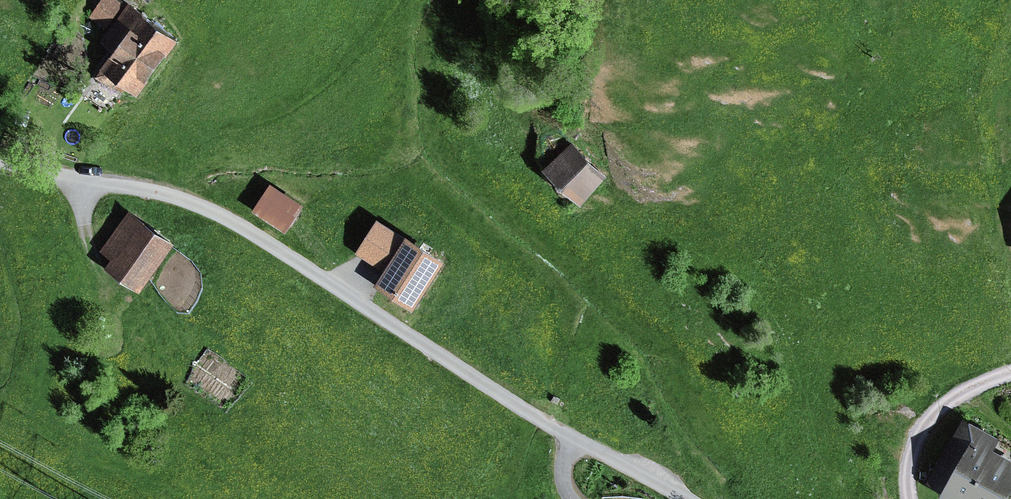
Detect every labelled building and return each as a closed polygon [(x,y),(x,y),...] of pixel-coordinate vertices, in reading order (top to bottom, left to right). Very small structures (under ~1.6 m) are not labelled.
[(125,1),(124,0),(102,0),(92,16),(109,27),(125,1)] [(182,35),(134,1),(94,55),(106,64),(98,76),(115,88),(122,77),(142,91),(182,35)] [(572,148),(544,172),(575,207),(602,182),(572,148)] [(299,204),(267,183),(252,204),(284,226),(299,204)] [(177,238),(133,207),(104,247),(116,256),(110,265),(141,287),(177,238)] [(388,269),(411,233),(383,215),(360,251),(388,269)] [(388,269),(381,280),(418,305),(452,253),(415,229),(411,233),(388,269)] [(966,413),(928,481),(962,498),(1010,498),(1010,452),(998,445),(1004,434),(966,413)]
